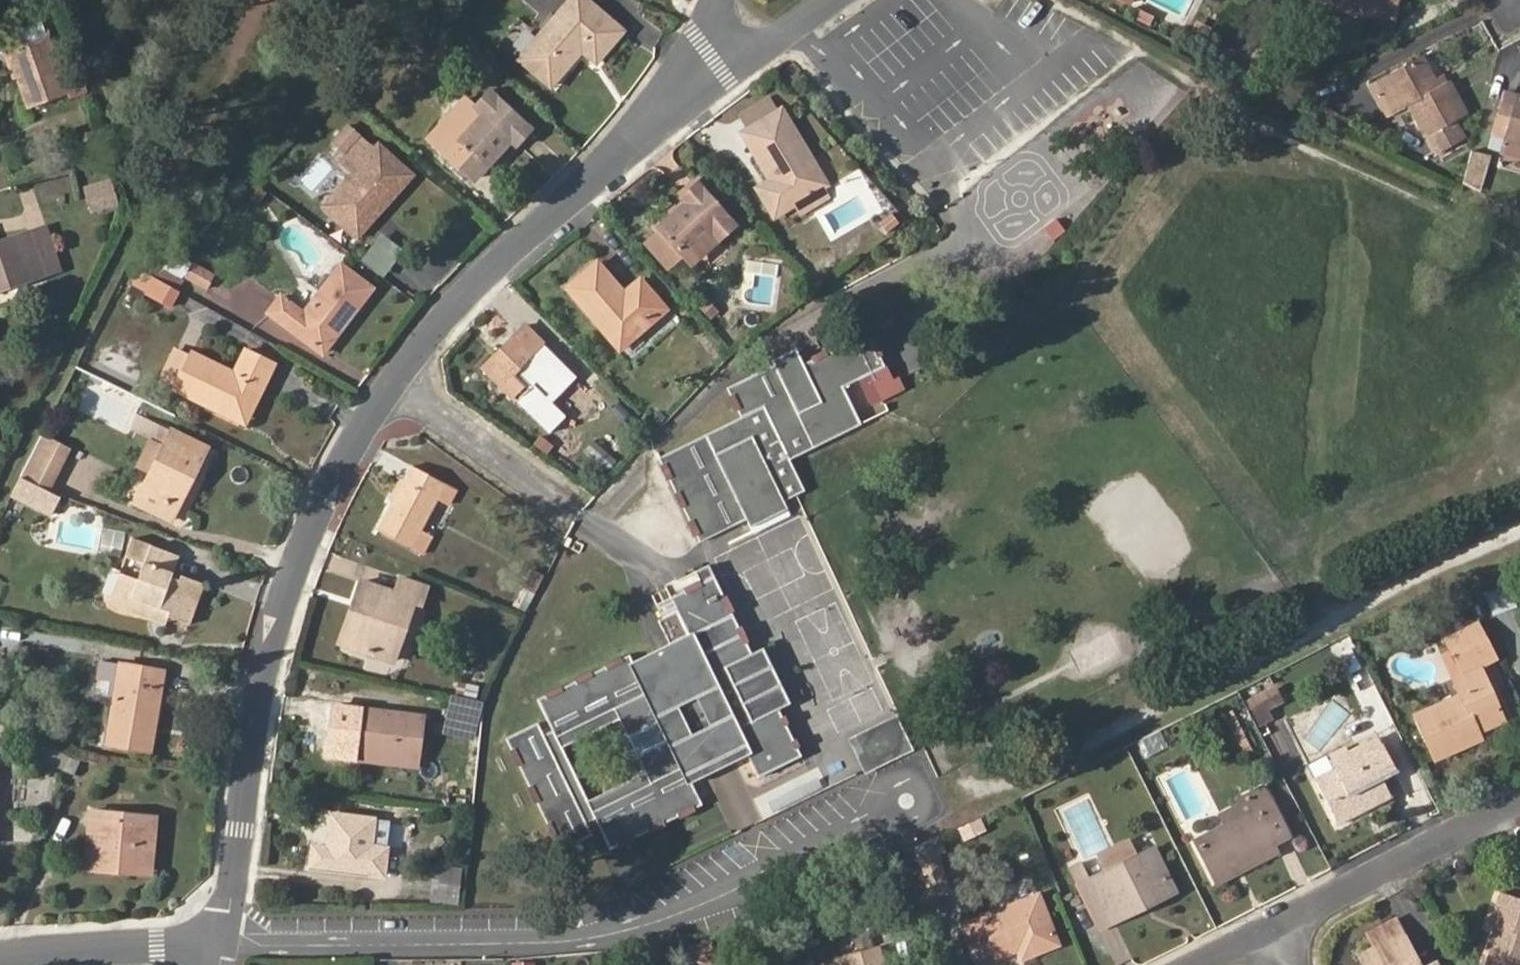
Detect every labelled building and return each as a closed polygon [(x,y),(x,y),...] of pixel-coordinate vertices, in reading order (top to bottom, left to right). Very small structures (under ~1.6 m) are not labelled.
[(595,63),(622,32),(584,0),(571,0),(519,61),(549,87),(582,50),(595,63)] [(1395,17),(1398,0),(1328,0),(1327,7),(1395,17)] [(42,24),(12,34),(18,48),(47,38),(42,24)] [(29,104),(66,91),(47,38),(18,48),(9,51),(29,104)] [(1456,117),(1467,111),(1448,78),(1447,78),(1438,84),(1434,77),(1421,54),(1368,84),(1385,116),(1409,103),(1435,152),(1466,136),(1456,117)] [(1447,78),(1443,71),(1434,77),(1438,84),(1447,78)] [(1519,161),(1519,95),(1502,90),(1490,131),(1508,137),(1503,156),(1519,161)] [(512,142),(515,146),(531,131),(490,92),(475,108),(483,116),(458,142),(459,144),(449,155),(474,177),(484,166),(486,168),(512,142)] [(768,98),(739,115),(747,130),(776,112),(768,98)] [(475,108),(450,135),(458,142),(483,116),(475,108)] [(824,182),(812,162),(781,110),(776,112),(747,130),(743,133),(770,177),(775,185),(758,195),(776,225),(831,193),(824,182)] [(351,174),(323,207),(330,214),(337,206),(364,230),(412,175),(378,144),(373,149),(359,138),(339,161),(351,174)] [(1472,148),(1466,183),(1485,186),(1491,151),(1472,148)] [(824,182),(837,175),(825,154),(812,162),(824,182)] [(98,199),(122,190),(116,173),(92,182),(98,199)] [(770,177),(753,188),(758,195),(775,185),(770,177)] [(716,243),(737,224),(699,182),(681,199),(685,202),(658,229),(681,255),(686,259),(697,248),(703,255),(708,256),(717,248),(716,243)] [(357,238),(364,230),(337,206),(330,214),(357,238)] [(59,271),(45,228),(0,243),(0,290),(59,271)] [(644,242),(668,267),(681,255),(658,229),(644,242)] [(383,230),(364,257),(384,271),(403,244),(383,230)] [(686,259),(691,266),(703,255),(697,248),(686,259)] [(618,347),(663,308),(639,279),(623,294),(597,262),(568,287),(618,347)] [(183,279),(205,292),(214,276),(192,263),(183,279)] [(267,314),(321,355),(371,290),(340,265),(303,313),(279,296),(267,314)] [(172,275),(165,268),(154,278),(167,285),(172,275)] [(125,294),(141,303),(144,297),(154,278),(142,271),(138,270),(125,294)] [(144,297),(171,310),(180,292),(168,286),(167,285),(154,278),(144,297)] [(549,397),(534,383),(557,359),(524,327),(513,338),(518,343),(501,360),(497,355),(485,368),(533,414),(549,397)] [(790,459),(861,424),(844,386),(869,374),(877,390),(892,382),(869,331),(802,364),(794,348),(771,360),(773,365),(727,387),(741,416),(658,456),(700,540),(746,518),(715,453),(752,436),(783,500),(804,490),(790,459)] [(513,338),(497,355),(501,360),(518,343),(513,338)] [(191,353),(174,390),(235,420),(253,386),(261,391),(274,366),(245,351),(233,374),(191,353)] [(540,380),(550,390),(571,369),(561,359),(540,380)] [(235,420),(244,425),(261,391),(253,386),(235,420)] [(126,427),(164,447),(144,487),(179,505),(208,448),(172,430),(171,432),(132,413),(126,427)] [(50,487),(58,471),(69,448),(43,436),(27,468),(20,482),(36,485),(50,487)] [(750,526),(787,509),(783,500),(752,436),(715,453),(746,518),(750,526)] [(431,532),(420,525),(436,497),(447,503),(454,490),(413,466),(379,530),(421,552),(431,532)] [(20,482),(15,493),(28,500),(36,485),(20,482)] [(36,485),(28,500),(41,506),(50,487),(36,485)] [(41,506),(56,513),(65,494),(50,487),(41,506)] [(171,521),(179,505),(144,487),(136,504),(171,521)] [(194,610),(190,609),(200,584),(173,574),(179,558),(132,539),(119,573),(126,577),(117,599),(148,611),(150,607),(169,614),(167,619),(187,627),(194,610)] [(107,603),(165,625),(167,619),(169,614),(150,607),(148,611),(117,599),(126,577),(119,573),(107,603)] [(341,640),(390,658),(414,599),(417,601),(424,585),(399,576),(394,590),(359,578),(351,600),(356,603),(341,640)] [(692,782),(747,755),(758,775),(800,754),(778,708),(752,721),(724,665),(751,652),(714,576),(656,604),(662,617),(676,610),(688,633),(632,660),(629,654),(538,699),(552,730),(544,734),(537,722),(506,737),(563,849),(592,835),(586,821),(596,816),(612,848),(702,804),(692,782)] [(194,610),(204,586),(200,584),(190,609),(194,610)] [(351,600),(336,639),(341,640),(356,603),(351,600)] [(1478,734),(1504,722),(1483,677),(1504,667),(1483,627),(1450,642),(1465,674),(1452,680),(1459,698),(1416,717),(1437,762),(1469,748),(1466,739),(1478,734)] [(778,708),(790,702),(763,646),(751,652),(724,665),(752,721),(778,708)] [(105,745),(146,750),(160,674),(119,665),(105,745)] [(1259,718),(1288,702),(1277,682),(1248,697),(1259,718)] [(422,717),(358,709),(353,750),(416,758),(422,717)] [(444,728),(471,734),(475,716),(447,711),(444,728)] [(852,739),(866,768),(908,746),(895,718),(852,739)] [(1469,748),(1482,743),(1478,734),(1466,739),(1469,748)] [(1379,736),(1327,762),(1332,774),(1315,784),(1336,825),(1362,812),(1357,803),(1365,799),(1369,808),(1391,797),(1382,778),(1396,770),(1379,736)] [(36,758),(74,777),(81,762),(43,744),(36,758)] [(353,757),(415,765),(416,758),(353,750),(353,757)] [(1257,812),(1222,829),(1196,842),(1214,877),(1275,845),(1289,837),(1264,787),(1248,795),(1251,800),(1257,812)] [(1362,812),(1369,808),(1365,799),(1357,803),(1362,812)] [(1251,800),(1217,817),(1222,829),(1257,812),(1251,800)] [(88,812),(84,869),(117,871),(119,859),(151,861),(154,817),(88,812)] [(310,866),(382,875),(386,848),(371,846),(374,819),(331,814),(327,847),(313,845),(310,866)] [(959,828),(964,840),(982,832),(977,820),(959,828)] [(924,875),(952,870),(946,835),(918,840),(924,875)] [(1214,877),(1218,887),(1280,855),(1275,845),(1214,877)] [(1170,881),(1156,849),(1080,886),(1101,930),(1148,908),(1142,893),(1170,881)] [(117,871),(150,874),(151,861),(119,859),(117,871)] [(1148,908),(1176,894),(1170,881),(1142,893),(1148,908)] [(835,896),(844,892),(840,883),(831,887),(835,896)] [(823,902),(835,896),(831,887),(819,893),(823,902)] [(1039,896),(964,926),(979,964),(981,964),(1018,951),(1022,960),(1059,946),(1039,896)] [(1496,910),(1505,912),(1499,928),(1487,964),(1519,964),(1519,903),(1501,896),(1496,910)] [(1496,910),(1491,926),(1499,928),(1505,912),(1496,910)] [(1396,921),(1369,935),(1375,948),(1402,934),(1396,921)] [(1375,948),(1361,956),(1366,964),(1419,964),(1402,934),(1375,948)] [(843,959),(845,964),(883,964),(879,950),(843,959)] [(715,964),(713,954),(690,958),(692,964),(709,964),(715,964)]
